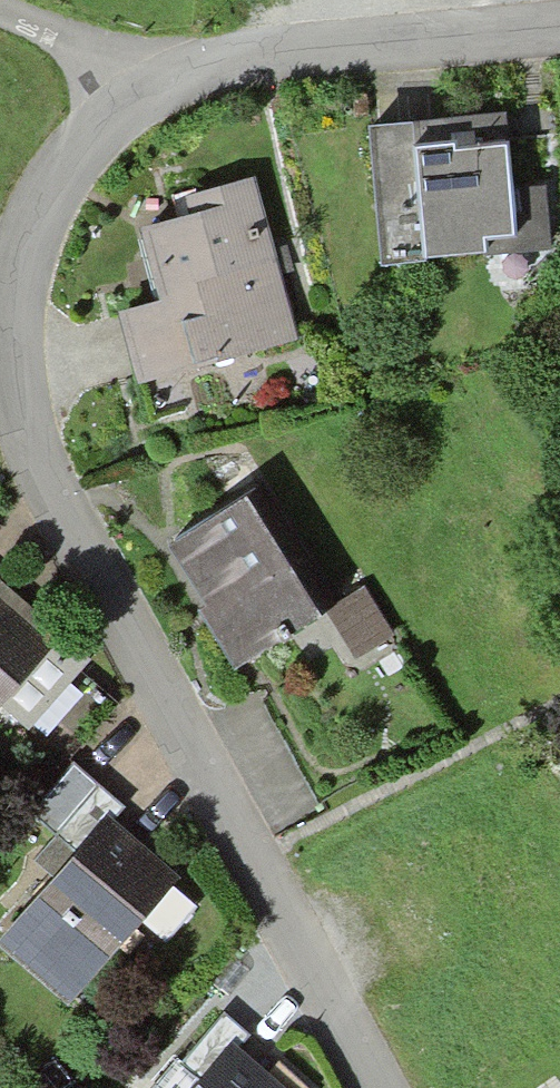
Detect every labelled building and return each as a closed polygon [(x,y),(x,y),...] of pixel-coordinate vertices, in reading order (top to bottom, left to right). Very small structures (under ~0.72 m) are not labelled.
[(380,263),(544,250),(539,191),(507,194),(502,122),(476,124),(370,132),(380,263)] [(133,389),(296,343),(252,188),(203,202),(136,220),(160,306),(114,318),(133,389)] [(346,604),(274,487),(172,550),(190,580),(243,667),(330,614),(346,604)] [(63,630),(0,578),(0,706),(63,630)] [(356,657),(405,627),(379,584),(346,604),(330,614),(356,657)] [(6,942),(84,1004),(190,872),(128,823),(117,815),(129,799),(75,755),(28,814),(77,853),(6,942)] [(260,1080),(282,1053),(218,1001),(170,1058),(200,1083),(196,1087),(270,1087),(260,1080)]
